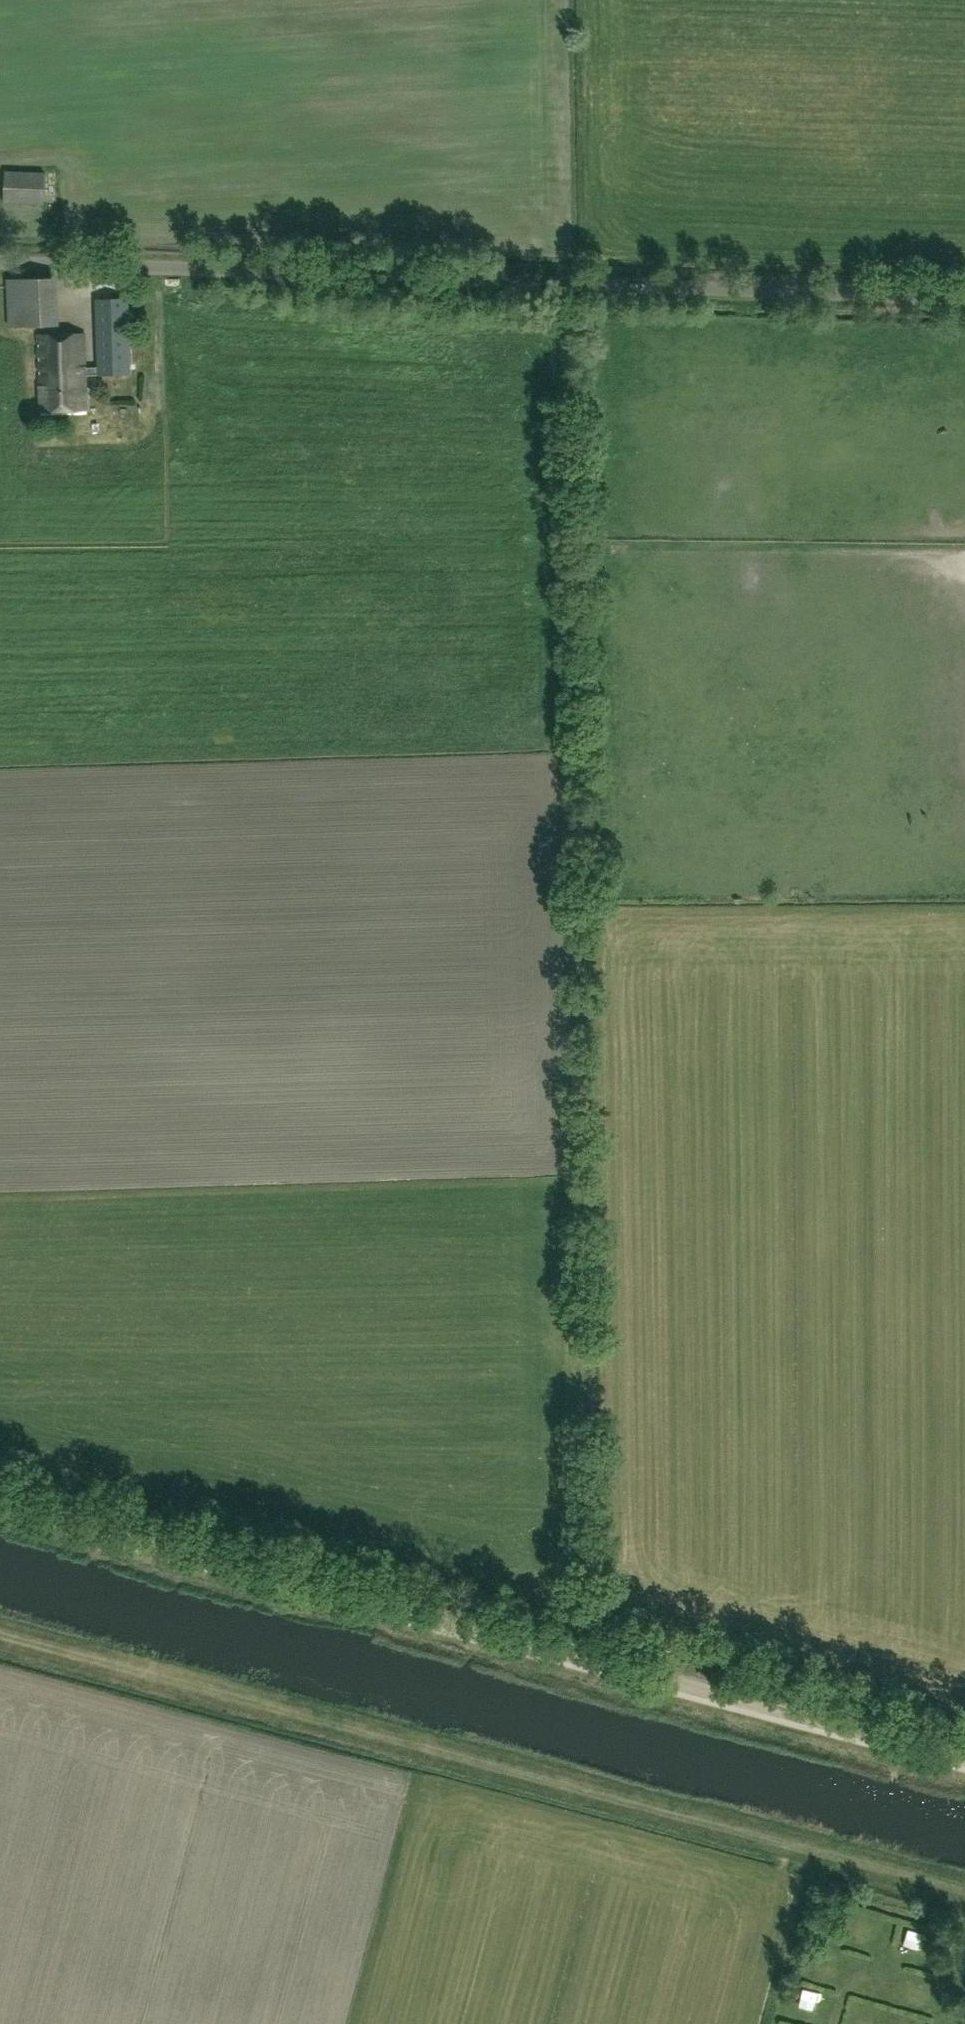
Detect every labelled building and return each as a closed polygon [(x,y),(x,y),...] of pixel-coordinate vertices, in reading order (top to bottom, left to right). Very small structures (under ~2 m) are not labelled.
[(5,171),(4,202),(44,203),(45,173),(5,171)] [(8,279),(10,327),(54,325),(52,277),(8,279)] [(131,373),(129,297),(95,299),(98,367),(85,367),(84,333),(38,335),(41,411),(87,410),(85,375),(131,373)] [(913,1928),(910,1937),(928,1942),(930,1933),(913,1928)]
